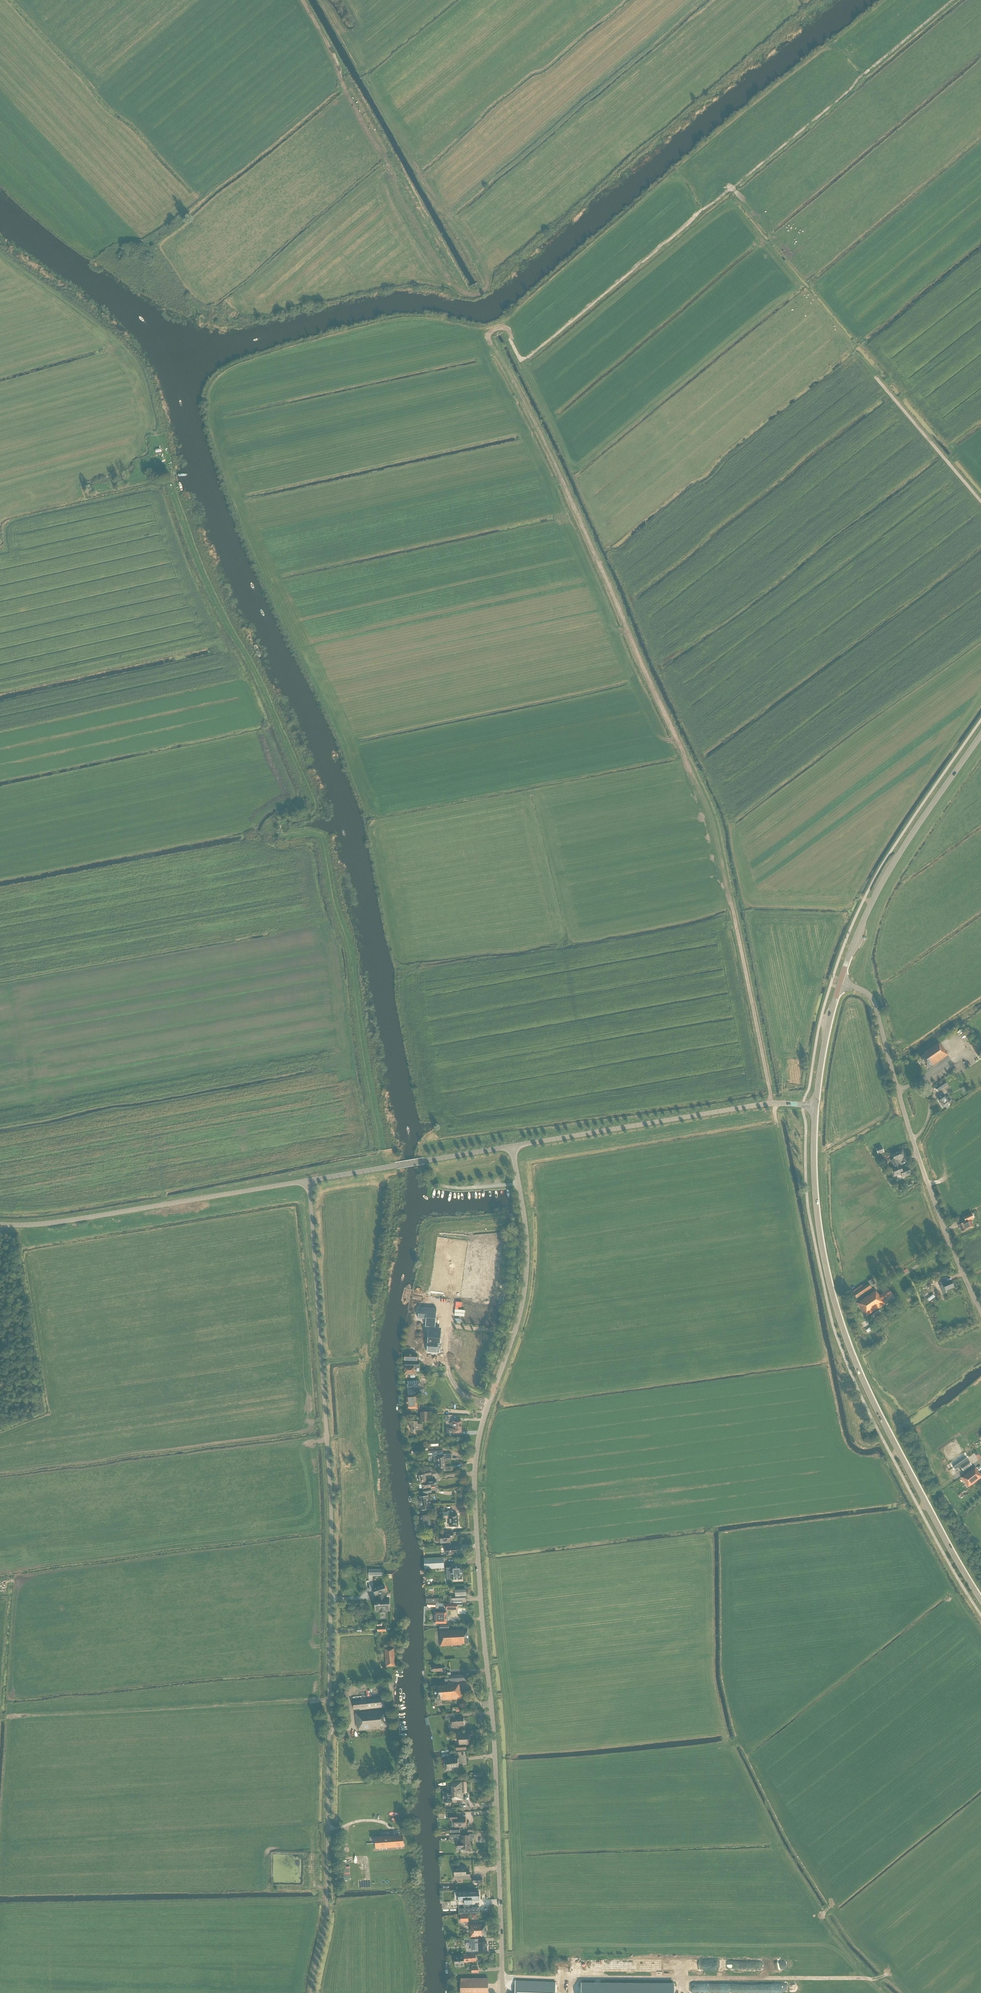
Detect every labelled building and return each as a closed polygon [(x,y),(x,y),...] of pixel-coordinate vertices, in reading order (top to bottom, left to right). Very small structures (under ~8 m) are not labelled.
[(941,1046),(939,1043),(925,1052),(925,1053),(920,1057),(928,1069),(948,1055),(942,1046),(941,1046)] [(963,1065),(960,1060),(954,1064),(956,1069),(957,1068),(960,1073),(966,1069),(963,1064),(963,1065)] [(948,1085),(945,1080),(934,1087),(938,1092),(948,1085)] [(949,1096),(946,1098),(945,1096),(938,1100),(943,1108),(950,1103),(949,1102),(952,1100),(949,1096)] [(891,1160),(893,1165),(899,1163),(898,1160),(905,1157),(902,1150),(892,1154),(894,1159),(891,1160)] [(902,1171),(899,1163),(893,1165),(894,1168),(891,1170),(893,1177),(901,1174),(903,1177),(911,1174),(909,1168),(902,1171)] [(964,1222),(959,1225),(962,1232),(971,1228),(968,1221),(964,1223),(964,1222)] [(954,1287),(951,1281),(947,1283),(946,1280),(940,1282),(942,1288),(944,1287),(945,1291),(954,1287)] [(871,1288),(868,1283),(863,1286),(862,1285),(852,1292),(856,1298),(871,1288)] [(886,1299),(892,1295),(888,1288),(882,1293),(880,1295),(879,1292),(877,1293),(875,1290),(857,1303),(866,1316),(886,1303),(883,1300),(886,1298),(886,1299)] [(427,1328),(426,1353),(437,1353),(437,1344),(439,1344),(440,1328),(433,1328),(434,1309),(417,1308),(416,1320),(424,1320),(424,1328),(427,1328)] [(404,1367),(404,1374),(414,1374),(415,1368),(419,1368),(419,1363),(405,1362),(405,1367),(404,1367)] [(418,1389),(418,1381),(407,1381),(408,1388),(413,1388),(413,1389),(418,1389)] [(415,1394),(415,1391),(408,1391),(408,1395),(408,1396),(407,1396),(407,1409),(417,1408),(417,1396),(415,1396),(414,1394),(415,1394)] [(420,1422),(430,1422),(430,1412),(420,1412),(420,1413),(420,1417),(420,1422)] [(411,1431),(422,1430),(422,1424),(418,1424),(418,1422),(411,1422),(411,1431)] [(446,1459),(452,1459),(452,1454),(444,1454),(444,1456),(437,1456),(434,1457),(434,1464),(438,1463),(445,1463),(445,1461),(446,1461),(446,1459)] [(972,1465),(968,1460),(960,1466),(963,1471),(972,1465)] [(980,1473),(975,1467),(961,1477),(968,1487),(980,1477),(980,1472),(980,1473)] [(431,1475),(431,1471),(424,1472),(425,1473),(418,1474),(420,1484),(422,1484),(423,1489),(430,1488),(438,1486),(436,1480),(427,1482),(425,1476),(431,1475)] [(429,1500),(429,1496),(419,1497),(421,1511),(431,1509),(430,1505),(431,1505),(430,1500),(429,1500)] [(450,1527),(458,1526),(458,1515),(453,1515),(453,1510),(448,1511),(448,1512),(442,1512),(442,1516),(449,1516),(450,1527)] [(431,1526),(429,1515),(426,1515),(420,1516),(422,1526),(427,1525),(428,1532),(436,1531),(435,1525),(431,1526)] [(441,1543),(450,1542),(450,1538),(453,1538),(453,1533),(445,1533),(446,1536),(436,1537),(437,1542),(441,1542),(441,1543)] [(447,1555),(456,1555),(456,1550),(459,1550),(459,1545),(451,1545),(452,1548),(446,1548),(447,1555)] [(435,1559),(424,1559),(424,1568),(435,1568),(435,1559)] [(462,1579),(462,1567),(451,1567),(451,1568),(447,1568),(448,1579),(452,1579),(452,1580),(462,1579)] [(386,1592),(384,1585),(373,1589),(376,1596),(380,1594),(380,1600),(375,1600),(376,1610),(380,1610),(380,1612),(385,1612),(385,1609),(389,1609),(389,1599),(384,1600),(384,1593),(386,1592)] [(448,1596),(449,1603),(452,1603),(452,1600),(465,1600),(465,1596),(466,1596),(465,1589),(455,1589),(456,1596),(448,1596)] [(444,1619),(445,1612),(435,1612),(435,1623),(447,1624),(447,1619),(444,1619)] [(469,1644),(468,1629),(440,1631),(440,1635),(440,1646),(461,1645),(461,1644),(469,1644)] [(394,1649),(385,1649),(386,1666),(395,1666),(394,1649)] [(468,1674),(445,1676),(446,1682),(459,1681),(468,1681),(468,1674)] [(459,1683),(445,1684),(445,1685),(435,1686),(436,1700),(443,1699),(443,1700),(461,1699),(460,1687),(459,1683)] [(385,1707),(384,1697),(353,1701),(354,1709),(360,1709),(360,1710),(385,1707)] [(380,1727),(387,1727),(386,1715),(384,1715),(383,1710),(355,1713),(357,1726),(358,1726),(359,1731),(380,1729),(380,1727)] [(464,1725),(463,1717),(455,1717),(455,1714),(449,1715),(449,1719),(452,1719),(453,1726),(464,1725)] [(468,1737),(471,1737),(470,1734),(461,1734),(461,1731),(457,1732),(457,1735),(459,1735),(459,1745),(456,1745),(456,1751),(466,1750),(466,1745),(469,1745),(468,1737)] [(458,1752),(450,1753),(450,1758),(446,1758),(446,1763),(444,1763),(445,1771),(452,1770),(452,1767),(459,1766),(458,1764),(460,1764),(459,1757),(458,1757),(458,1752)] [(443,1791),(444,1803),(452,1802),(452,1800),(462,1799),(462,1793),(466,1793),(466,1782),(451,1782),(452,1791),(443,1791)] [(466,1827),(465,1818),(457,1818),(457,1814),(450,1814),(450,1820),(455,1820),(455,1827),(466,1827)] [(457,1842),(457,1849),(471,1849),(470,1842),(469,1842),(469,1835),(461,1835),(461,1834),(458,1834),(453,1835),(453,1837),(458,1836),(458,1838),(461,1838),(461,1842),(457,1842)] [(390,1838),(377,1838),(377,1843),(385,1843),(386,1847),(396,1847),(395,1843),(400,1843),(400,1842),(401,1842),(401,1841),(400,1841),(399,1837),(393,1837),(390,1837),(390,1838)] [(466,1872),(466,1866),(458,1866),(458,1868),(454,1868),(454,1878),(470,1878),(470,1871),(466,1872)] [(479,1892),(458,1892),(458,1901),(465,1901),(465,1905),(472,1904),(472,1901),(479,1900),(479,1892)] [(482,1935),(486,1935),(486,1925),(481,1925),(481,1924),(470,1924),(470,1937),(482,1936),(482,1935)] [(487,1951),(487,1942),(479,1942),(479,1939),(473,1939),(467,1939),(468,1945),(471,1945),(471,1952),(487,1951)] [(476,1961),(476,1954),(470,1955),(470,1954),(454,1956),(455,1967),(465,1966),(464,1962),(476,1961)] [(488,1978),(461,1978),(461,1992),(488,1992),(488,1978)] [(556,1982),(515,1981),(515,1992),(555,1992),(556,1982)] [(582,1985),(582,1992),(674,1992),(674,1985),(582,1985)]
